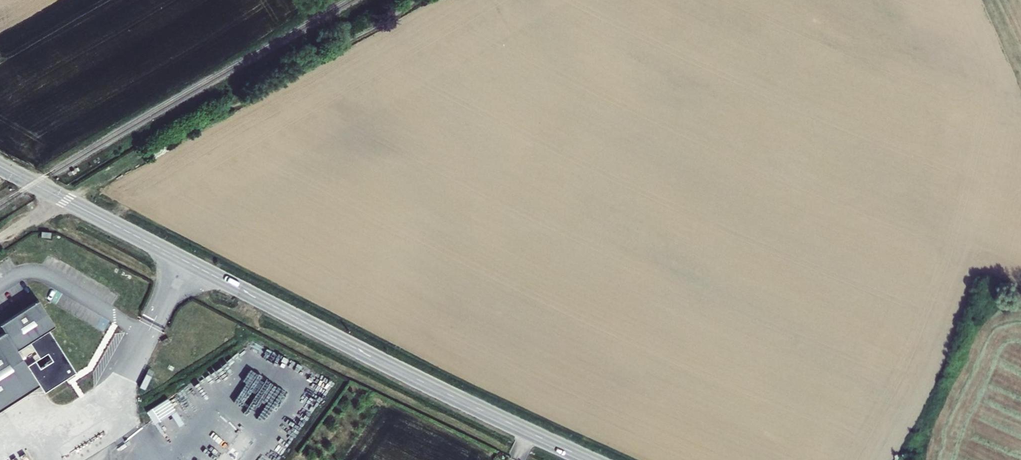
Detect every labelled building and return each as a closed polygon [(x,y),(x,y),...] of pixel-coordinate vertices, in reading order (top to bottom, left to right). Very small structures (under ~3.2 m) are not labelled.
[(0,335),(0,410),(40,384),(45,392),(76,372),(49,329),(55,325),(39,300),(1,324),(5,331),(0,335)]
